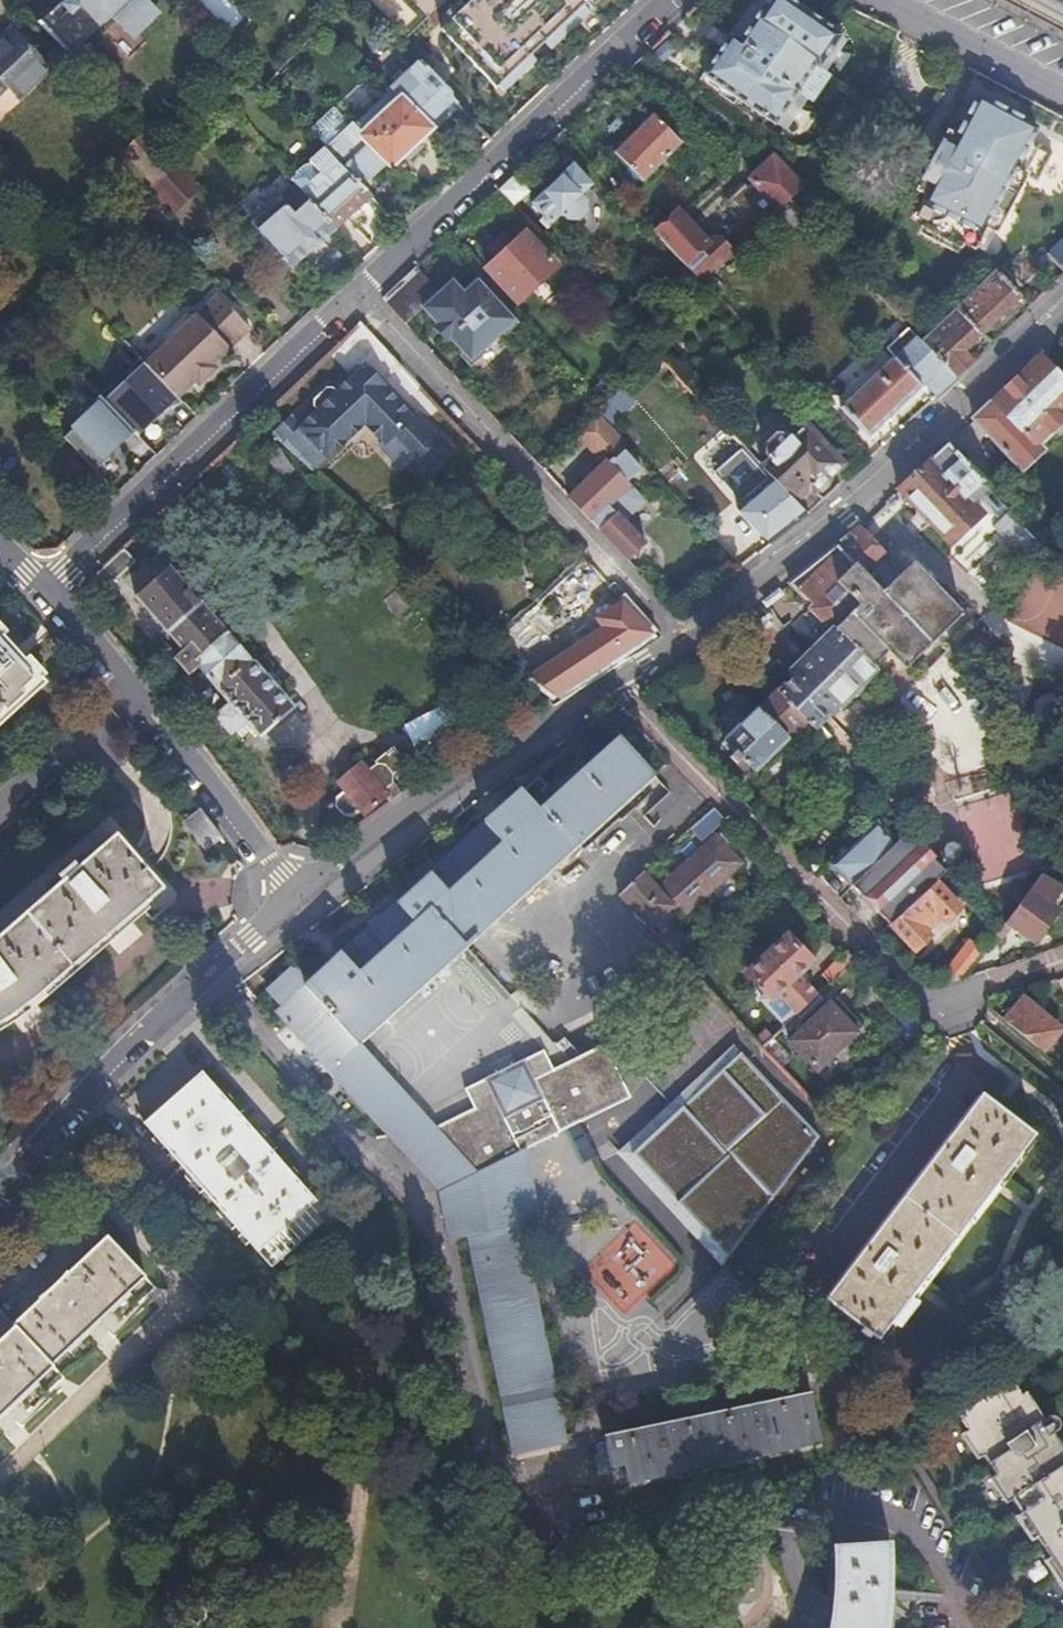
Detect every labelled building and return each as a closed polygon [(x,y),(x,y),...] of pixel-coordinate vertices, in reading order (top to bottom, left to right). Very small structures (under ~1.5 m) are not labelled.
[(69,57),(70,55),(75,57),(96,39),(94,32),(110,17),(128,36),(155,10),(147,0),(66,0),(61,4),(59,3),(37,24),(69,57)] [(435,34),(504,102),(611,0),(471,0),(435,34)] [(797,94),(814,68),(819,72),(820,70),(842,37),(786,0),(768,0),(762,10),(739,44),(730,37),(703,77),(776,127),(797,94)] [(730,37),(739,44),(762,10),(752,4),(730,37)] [(0,38),(0,94),(6,88),(18,100),(53,68),(14,25),(0,38)] [(666,45),(651,61),(658,68),(674,53),(666,45)] [(388,86),(393,92),(426,130),(454,105),(414,63),(388,86)] [(814,68),(797,94),(812,104),(830,78),(820,70),(819,72),(814,68)] [(350,124),(322,149),(322,150),(359,188),(383,164),(386,167),(426,130),(393,92),(353,127),(350,124)] [(1037,129),(978,99),(957,140),(948,135),(919,192),(927,197),(916,219),(927,225),(952,238),(975,250),(976,248),(986,228),(995,232),(997,233),(1024,180),(1036,187),(1052,157),(1028,145),(1037,129)] [(657,115),(618,151),(644,180),(683,142),(657,115)] [(159,149),(143,133),(123,153),(153,186),(148,190),(170,215),(197,190),(173,165),(159,149)] [(322,150),(322,149),(307,164),(318,178),(300,197),(335,234),(370,200),(359,188),(322,150)] [(702,284),(737,252),(780,213),(792,202),(792,203),(803,192),(774,161),(751,183),(753,186),(748,190),(745,187),(728,203),(731,206),(731,207),(743,220),(719,242),(712,242),(708,245),(682,217),(660,240),(702,284)] [(570,171),(528,209),(539,222),(535,225),(540,230),(556,217),(561,221),(574,223),(582,215),(582,203),(577,198),(586,189),(570,171)] [(513,179),(499,191),(513,206),(526,193),(513,179)] [(300,197),(294,191),(254,229),(294,273),(335,234),(300,197)] [(797,231),(808,220),(792,203),(792,202),(780,213),(797,231)] [(995,232),(986,228),(976,248),(985,252),(995,232)] [(523,235),(487,269),(516,302),(553,268),(523,235)] [(1048,256),(1062,272),(1062,241),(1048,256)] [(955,380),(971,365),(961,354),(1021,297),(997,272),(921,343),(927,349),(955,380)] [(430,300),(408,276),(383,299),(405,323),(421,309),(430,300)] [(469,361),(514,320),(477,280),(462,294),(450,282),(430,300),(421,309),(435,324),(433,327),(445,341),(448,339),(469,361)] [(145,365),(177,398),(195,381),(199,386),(216,369),(213,365),(250,329),(218,295),(197,315),(185,315),(165,335),(163,347),(145,365)] [(927,349),(921,343),(907,328),(883,351),(891,360),(837,410),(865,440),(922,387),(934,399),(955,380),(927,349)] [(110,386),(99,396),(135,434),(138,437),(140,434),(142,431),(144,428),(146,425),(147,421),(148,418),(182,403),(177,398),(145,365),(140,359),(137,361),(135,364),(133,366),(132,369),(130,371),(129,374),(128,376),(128,380),(118,389),(110,386)] [(1036,363),(972,422),(1022,476),(1045,455),(1038,446),(1062,423),(1062,382),(1059,386),(1036,363)] [(270,436),(311,474),(364,424),(383,443),(379,446),(414,483),(450,449),(415,412),(410,416),(363,367),(336,392),(331,388),(325,388),(312,400),(312,406),(316,411),(298,428),(289,419),(270,436)] [(64,438),(95,471),(103,464),(107,457),(106,455),(119,443),(119,444),(127,441),(135,434),(99,396),(84,411),(88,415),(64,438)] [(623,451),(628,446),(597,412),(574,432),(599,458),(598,460),(602,465),(567,497),(626,561),(644,545),(621,520),(642,501),(628,486),(628,485),(626,482),(640,469),(623,451)] [(773,464),(766,472),(774,480),(798,505),(811,493),(816,497),(843,472),(806,433),(793,446),(787,441),(775,440),(767,449),(768,458),(773,464)] [(946,446),(896,492),(948,546),(979,517),(968,506),(986,488),(984,486),(961,462),(946,446)] [(737,509),(771,545),(809,516),(798,505),(774,480),(737,509)] [(884,562),(855,531),(850,536),(790,586),(812,611),(808,614),(826,633),(831,629),(836,634),(794,676),(796,679),(779,696),(806,723),(806,724),(812,730),(832,714),(838,719),(883,677),(881,674),(894,660),(903,669),(960,616),(911,565),(880,593),(866,580),(884,562)] [(87,579),(83,595),(87,599),(107,579),(110,581),(131,561),(119,549),(87,579)] [(276,689),(263,674),(167,569),(134,598),(179,649),(170,658),(186,675),(196,667),(226,702),(212,716),(227,734),(237,725),(241,730),(248,725),(257,736),(291,705),(276,689)] [(549,699),(646,637),(626,607),(529,669),(549,699)] [(52,682),(0,625),(0,728),(52,682)] [(271,667),(263,674),(276,689),(284,681),(271,667)] [(806,723),(779,696),(758,717),(754,712),(744,722),(733,710),(718,724),(730,735),(720,745),(731,757),(726,762),(732,768),(734,768),(742,776),(746,772),(751,777),(806,723)] [(440,705),(402,722),(409,739),(447,722),(440,705)] [(440,1198),(524,1146),(585,1118),(631,1098),(609,1045),(557,1067),(549,1049),(461,1089),(474,1110),(436,1132),(361,1046),(577,849),(578,851),(655,780),(619,740),(540,810),(522,790),(307,985),(293,968),(266,993),(282,1009),(274,1016),(440,1198)] [(382,801),(387,806),(398,798),(388,788),(389,774),(399,765),(384,749),(368,764),(370,767),(359,776),(357,773),(338,791),(341,796),(336,800),(335,809),(342,818),(350,819),(357,814),(361,818),(382,801)] [(205,851),(219,840),(196,812),(182,823),(205,851)] [(898,842),(901,840),(881,819),(832,868),(840,876),(851,888),(852,887),(853,887),(894,846),(898,842)] [(907,833),(901,840),(898,842),(894,846),(853,887),(852,887),(892,928),(933,887),(938,883),(947,874),(907,833)] [(640,872),(618,893),(656,934),(678,915),(680,916),(739,862),(713,835),(655,888),(640,872)] [(0,1024),(20,1012),(39,999),(165,890),(119,838),(2,937),(0,938),(0,1024)] [(1043,878),(1011,920),(1038,939),(1062,906),(1062,892),(1043,878)] [(962,909),(938,883),(933,887),(892,928),(918,954),(933,939),(927,933),(943,918),(949,923),(962,909)] [(784,934),(745,971),(768,997),(774,992),(795,1015),(815,996),(794,973),(808,960),(784,934)] [(966,980),(987,952),(974,943),(953,970),(966,980)] [(1020,1003),(1001,1023),(1039,1054),(1057,1033),(1020,1003)] [(828,1005),(789,1041),(816,1070),(864,1027),(843,1006),(835,1013),(828,1005)] [(754,1041),(760,1047),(776,1032),(770,1026),(754,1041)] [(829,1145),(728,1044),(621,1151),(722,1252),(829,1145)] [(171,1102),(144,1125),(272,1269),(328,1220),(200,1076),(171,1102)] [(985,1099),(826,1302),(876,1342),(1037,1139),(985,1099)] [(540,1219),(524,1146),(440,1198),(449,1239),(467,1235),(513,1453),(565,1441),(558,1409),(521,1224),(540,1219)] [(51,1360),(49,1357),(140,1269),(104,1229),(11,1316),(14,1319),(0,1332),(0,1409),(51,1360)] [(1050,1442),(1042,1429),(1046,1426),(1027,1398),(1023,1400),(1013,1387),(959,1422),(969,1438),(964,1441),(978,1463),(984,1461),(998,1483),(994,1486),(1009,1510),(1014,1507),(1022,1520),(1018,1523),(1034,1547),(1039,1544),(1052,1565),(1047,1568),(1062,1591),(1062,1452),(1054,1438),(1050,1442)] [(814,1394),(609,1439),(614,1460),(629,1459),(633,1478),(823,1436),(814,1394)] [(880,1616),(881,1595),(881,1574),(880,1553),(825,1554),(826,1575),(825,1594),(824,1614),(822,1627),(879,1627),(880,1616)]
